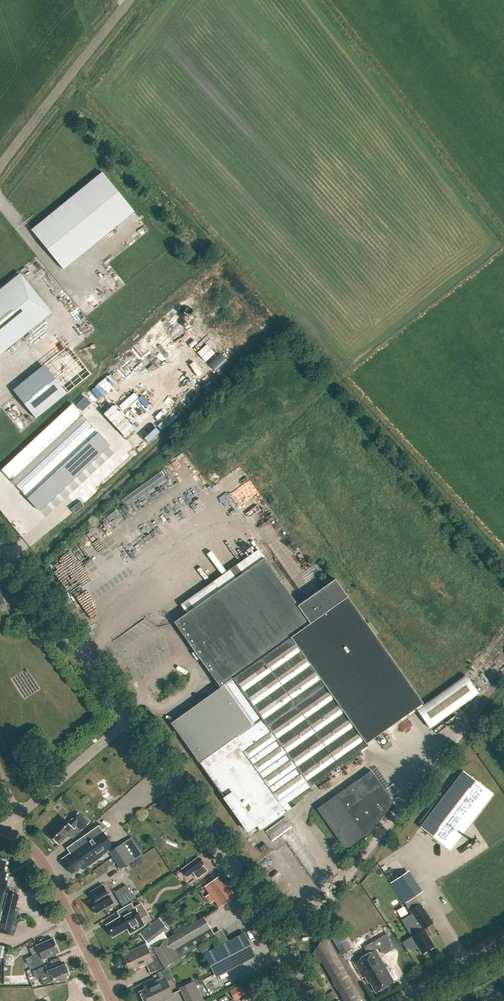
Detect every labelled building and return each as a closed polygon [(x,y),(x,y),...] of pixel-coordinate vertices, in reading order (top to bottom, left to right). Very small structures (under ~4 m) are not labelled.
[(102,173),(31,230),(64,270),(134,212),(102,173)] [(44,319),(13,280),(0,290),(0,355),(44,319)] [(48,370),(17,395),(36,419),(67,393),(48,370)] [(77,405),(83,411),(91,403),(85,397),(77,405)] [(72,404),(2,470),(12,482),(83,416),(72,404)] [(91,424),(20,490),(39,511),(110,445),(91,424)] [(256,825),(268,840),(287,826),(280,816),(292,808),(288,802),(367,746),(365,744),(423,703),(335,579),(297,606),(263,559),(174,622),(220,687),(171,723),(199,762),(200,761),(249,830),(256,825)] [(479,693),(466,676),(450,687),(424,705),(417,710),(429,728),(479,693)] [(393,802),(370,770),(317,808),(345,849),(365,835),(366,837),(393,802)] [(463,771),(420,827),(445,846),(488,790),(463,771)] [(95,804),(101,811),(110,803),(104,796),(95,804)] [(62,817),(47,833),(58,844),(73,828),(76,825),(81,830),(88,822),(78,812),(67,822),(62,817)] [(66,848),(70,853),(61,859),(71,874),(81,867),(83,870),(109,852),(120,869),(141,855),(130,837),(112,849),(111,849),(113,847),(102,830),(104,828),(101,825),(99,826),(66,848)] [(182,870),(187,876),(203,864),(198,858),(182,870)] [(379,863),(392,883),(405,903),(419,893),(406,874),(407,873),(401,863),(394,867),(388,858),(379,863)] [(204,886),(219,908),(233,898),(218,877),(204,886)] [(122,906),(135,898),(127,884),(114,892),(122,906)] [(99,895),(89,902),(95,913),(113,903),(103,885),(95,889),(99,895)] [(14,935),(19,913),(15,912),(19,894),(7,892),(0,922),(0,932),(14,935)] [(413,930),(415,934),(411,937),(414,942),(410,946),(413,950),(417,948),(421,954),(433,946),(426,935),(426,932),(424,928),(432,923),(420,904),(409,911),(418,924),(416,925),(418,928),(413,930)] [(126,913),(109,923),(116,935),(133,925),(126,913)] [(166,969),(181,958),(215,935),(204,916),(185,927),(168,938),(163,931),(167,928),(159,918),(139,933),(147,943),(146,944),(129,952),(129,953),(123,956),(130,971),(145,964),(145,965),(147,964),(151,973),(165,967),(166,969)] [(241,932),(245,928),(238,921),(235,925),(241,932)] [(244,933),(204,954),(216,976),(256,956),(244,933)] [(321,962),(344,1000),(360,1000),(362,1000),(324,934),(312,953),(318,964),(321,962)] [(352,950),(345,936),(341,938),(339,935),(333,939),(335,942),(334,942),(341,956),(352,950)] [(371,942),(375,949),(385,944),(381,937),(371,942)] [(25,959),(30,970),(44,964),(42,960),(59,953),(53,939),(36,946),(39,953),(25,959)] [(362,978),(363,977),(368,984),(369,983),(375,993),(393,983),(375,951),(353,964),(362,978)] [(61,962),(48,968),(47,965),(37,969),(43,985),(51,982),(52,982),(54,983),(57,981),(58,979),(67,976),(68,973),(64,964),(61,962)] [(186,1000),(204,1000),(194,980),(191,974),(187,976),(190,982),(179,987),(186,1000)] [(144,1000),(164,1000),(173,996),(164,978),(145,987),(146,989),(140,992),(144,1000)] [(229,990),(235,1000),(246,995),(240,984),(229,990)]
